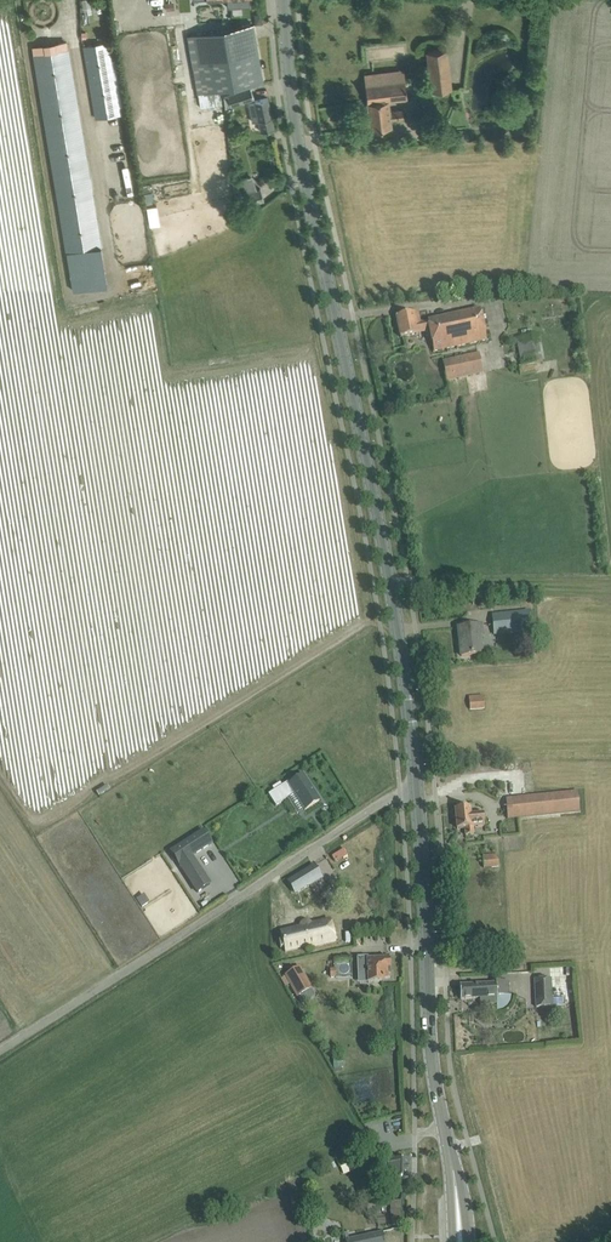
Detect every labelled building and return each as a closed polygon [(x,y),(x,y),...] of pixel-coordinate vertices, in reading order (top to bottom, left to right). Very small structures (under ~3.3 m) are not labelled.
[(195,34),(188,35),(199,103),(200,108),(222,104),(220,89),(251,84),(263,82),(253,24),(241,26),(195,34)] [(101,246),(69,54),(67,42),(56,44),(56,51),(34,55),(67,252),(101,246)] [(120,114),(110,54),(108,42),(84,46),(96,118),(120,114)] [(404,70),(376,73),(364,74),(368,102),(367,102),(370,129),(393,126),(392,121),(404,119),(403,110),(391,112),(389,100),(407,98),(404,70)] [(229,96),(225,97),(227,108),(233,106),(254,99),(251,89),(229,96)] [(255,100),(249,102),(250,107),(253,122),(259,121),(261,132),(263,132),(274,129),(268,98),(256,100),(255,100)] [(256,189),(252,176),(242,179),(249,204),(264,200),(260,188),(256,189)] [(479,310),(440,319),(428,321),(428,322),(420,323),(417,312),(396,316),(401,337),(418,334),(418,333),(430,331),(434,352),(486,340),(479,310)] [(541,361),(536,335),(516,339),(522,365),(541,361)] [(478,353),(444,360),(448,381),(483,374),(478,353)] [(530,631),(528,611),(492,614),(494,634),(530,631)] [(481,626),(470,627),(458,628),(461,656),(481,654),(479,636),(482,636),(481,626)] [(483,696),(469,697),(470,709),(482,708),(484,708),(483,696)] [(319,800),(303,776),(289,785),(287,782),(282,786),(280,783),(272,788),(274,791),(268,795),(275,806),(294,793),(305,810),(319,800)] [(580,811),(578,792),(506,798),(508,817),(580,811)] [(455,809),(457,829),(465,828),(465,835),(474,834),(473,827),(484,826),(483,814),(471,815),(470,807),(455,809)] [(204,831),(171,852),(197,893),(210,885),(191,856),(212,843),(204,831)] [(497,854),(495,854),(483,855),(484,868),(498,866),(497,854)] [(320,877),(311,865),(287,881),(295,894),(320,877)] [(277,904),(275,904),(275,916),(286,915),(286,903),(284,903),(283,898),(277,898),(277,904)] [(300,927),(280,932),(285,952),(307,947),(307,948),(335,942),(330,920),(311,924),(309,923),(308,922),(306,922),(305,922),(303,923),(302,924),(301,925),(300,927)] [(390,970),(389,959),(368,960),(368,958),(361,958),(358,961),(358,973),(362,976),(368,975),(368,983),(383,982),(383,979),(390,978),(389,970),(390,970)] [(300,968),(286,976),(297,996),(311,988),(300,968)] [(535,980),(536,1008),(551,1008),(550,980),(535,980)] [(496,981),(496,984),(460,986),(460,999),(480,998),(480,1004),(497,1004),(497,996),(509,995),(508,981),(496,981)] [(376,1162),(370,1164),(371,1171),(378,1169),(379,1174),(380,1179),(395,1179),(396,1179),(406,1179),(408,1179),(409,1159),(405,1159),(397,1159),(394,1159),(394,1158),(376,1162)] [(383,1232),(346,1240),(346,1241),(385,1241),(383,1232)]
